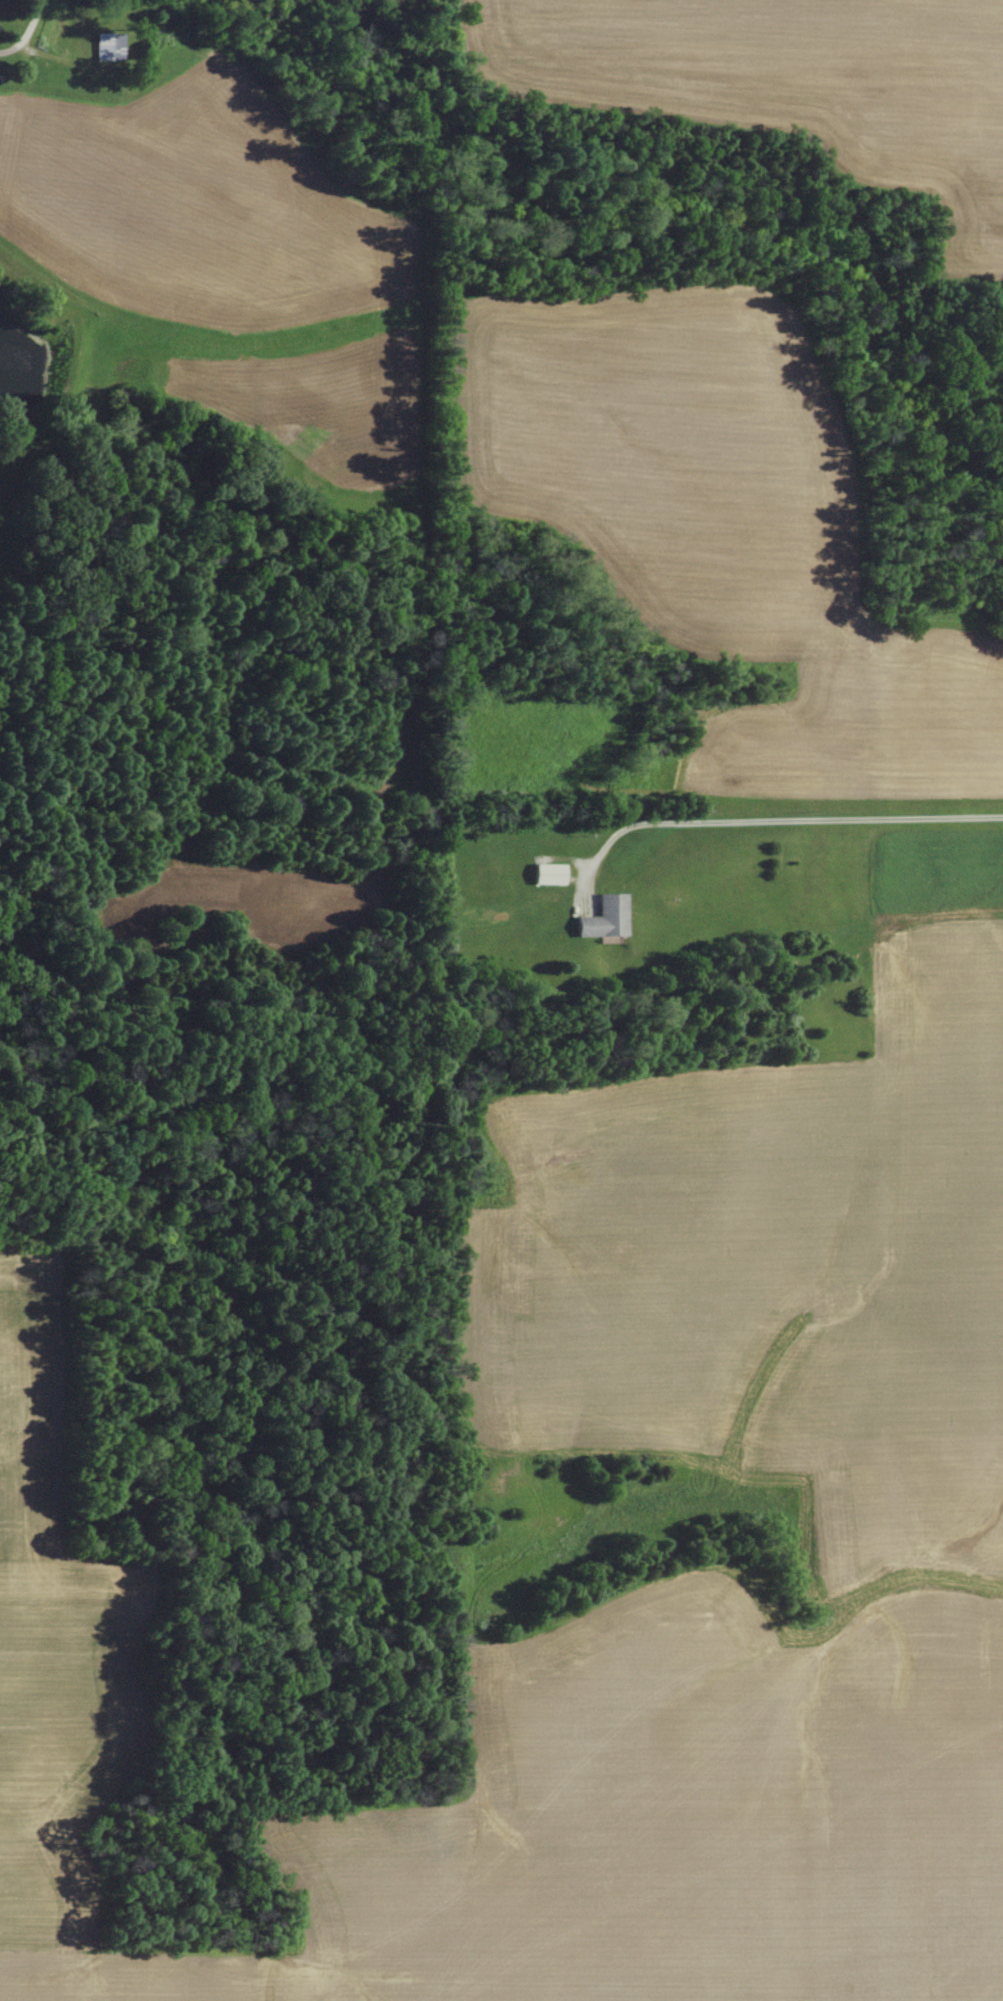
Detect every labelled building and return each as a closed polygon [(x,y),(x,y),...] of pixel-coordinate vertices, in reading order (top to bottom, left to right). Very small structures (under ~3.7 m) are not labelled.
[(95,34),(96,61),(123,60),(123,33),(95,34)] [(534,885),(564,886),(565,865),(535,865),(534,885)] [(577,918),(577,938),(627,937),(627,895),(598,895),(599,917),(577,918)]
